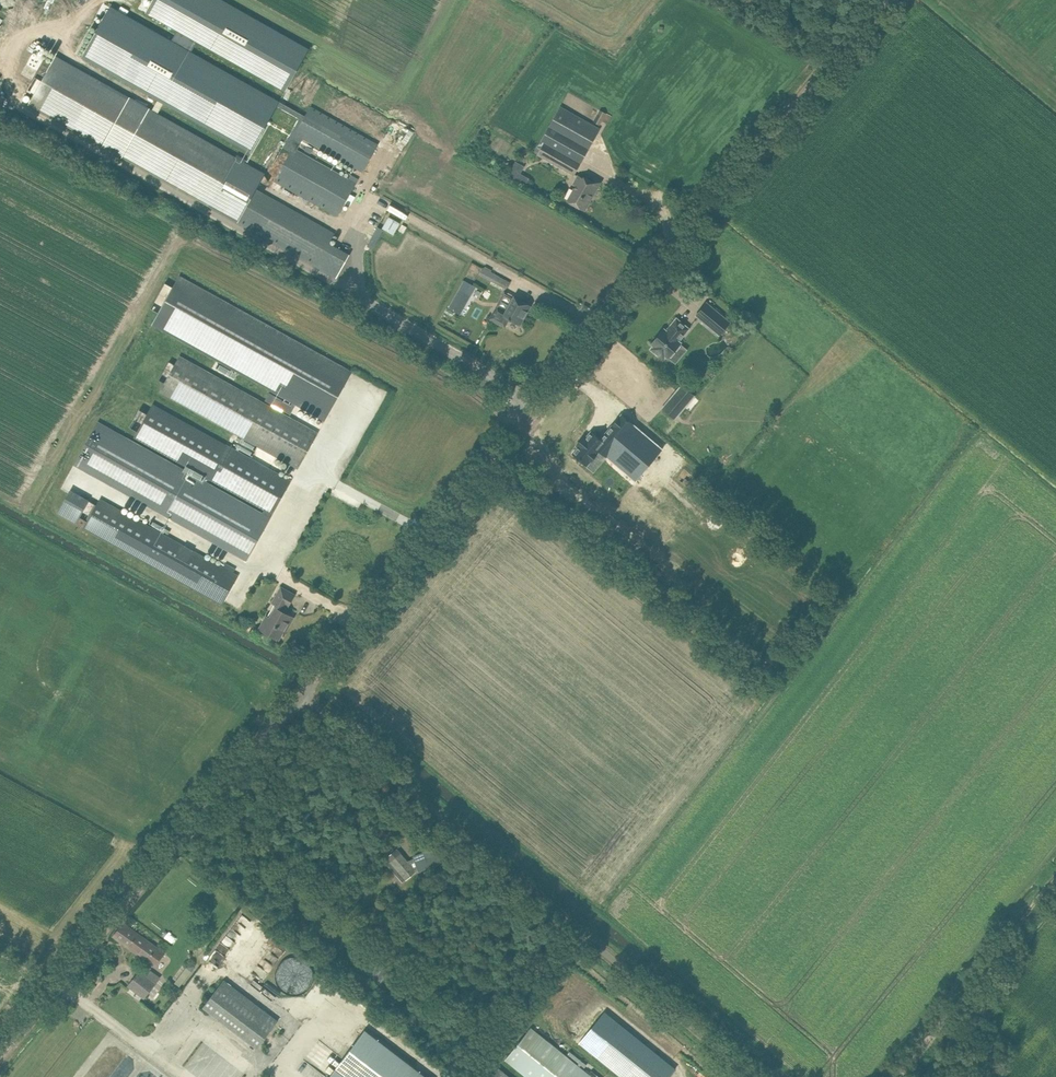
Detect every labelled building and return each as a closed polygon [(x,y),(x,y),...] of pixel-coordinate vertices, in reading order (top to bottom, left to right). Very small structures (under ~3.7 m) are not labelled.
[(309,49),(222,0),(153,0),(146,12),(177,30),(171,41),(110,6),(81,57),(251,152),(280,101),(191,52),(197,41),(285,91),(309,49)] [(33,96),(29,104),(238,223),(238,222),(257,189),(266,174),(56,55),(51,64),(43,58),(25,92),(33,96)] [(541,147),(538,154),(574,174),(580,163),(599,129),(560,106),(538,146),(541,147)] [(295,134),(353,166),(362,172),(378,144),(311,107),(295,134)] [(594,123),(601,125),(604,112),(597,110),(594,123)] [(275,181),(328,210),(337,216),(356,183),(294,148),(275,181)] [(526,181),(527,176),(520,174),(523,163),(510,160),(506,176),(526,181)] [(584,210),(601,181),(587,172),(583,179),(578,176),(574,183),(574,184),(575,182),(577,184),(568,200),(584,210)] [(334,233),(325,228),(257,189),(238,222),(337,277),(350,254),(329,243),(334,233)] [(405,233),(408,225),(385,216),(380,230),(395,235),(397,230),(405,233)] [(490,280),(506,289),(510,282),(494,273),(490,280)] [(324,420),(352,371),(180,275),(173,287),(165,283),(150,309),(158,313),(152,324),(324,420)] [(447,308),(460,314),(473,284),(459,279),(447,308)] [(531,306),(528,304),(514,296),(506,311),(497,306),(490,318),(505,327),(509,319),(520,325),(531,306)] [(696,315),(719,334),(730,322),(706,303),(696,315)] [(651,349),(663,359),(666,356),(668,358),(681,343),(678,341),(689,329),(677,318),(666,331),(664,329),(651,344),(654,346),(651,349)] [(169,362),(159,379),(164,382),(160,392),(289,464),(287,467),(294,470),(296,466),(298,467),(317,433),(180,356),(175,365),(169,362)] [(661,408),(675,419),(695,395),(681,383),(661,408)] [(153,404),(135,436),(265,508),(273,513),(290,481),(153,404)] [(590,433),(571,455),(586,467),(600,450),(606,455),(604,457),(642,489),(669,458),(620,416),(598,440),(590,433)] [(265,508),(262,513),(98,422),(74,464),(246,560),(273,513),(265,508)] [(84,527),(111,542),(223,604),(238,576),(100,499),(84,527)] [(286,625),(288,626),(293,617),(283,612),(287,606),(288,607),(295,594),(281,587),(273,602),(277,605),(270,618),(267,616),(260,628),(279,639),(286,625)] [(439,847),(415,856),(414,856),(415,858),(408,861),(400,852),(387,864),(403,882),(405,880),(406,880),(417,871),(416,870),(418,869),(419,871),(434,865),(444,861),(439,847)] [(113,936),(122,943),(155,968),(165,956),(123,923),(113,936)] [(185,964),(173,981),(180,986),(193,969),(185,964)] [(139,971),(128,985),(145,998),(156,983),(139,971)] [(203,1008),(256,1049),(278,1021),(225,980),(203,1008)] [(580,1043),(622,1076),(669,1076),(676,1068),(605,1012),(580,1043)] [(590,1072),(586,1070),(584,1072),(531,1027),(505,1059),(527,1076),(600,1076),(592,1070),(590,1072)] [(365,1029),(328,1076),(427,1076),(365,1029)] [(188,1057),(188,1069),(194,1069),(194,1076),(217,1076),(230,1076),(230,1071),(235,1071),(235,1057),(188,1057)] [(509,1076),(498,1067),(490,1076),(511,1076),(509,1076)]
